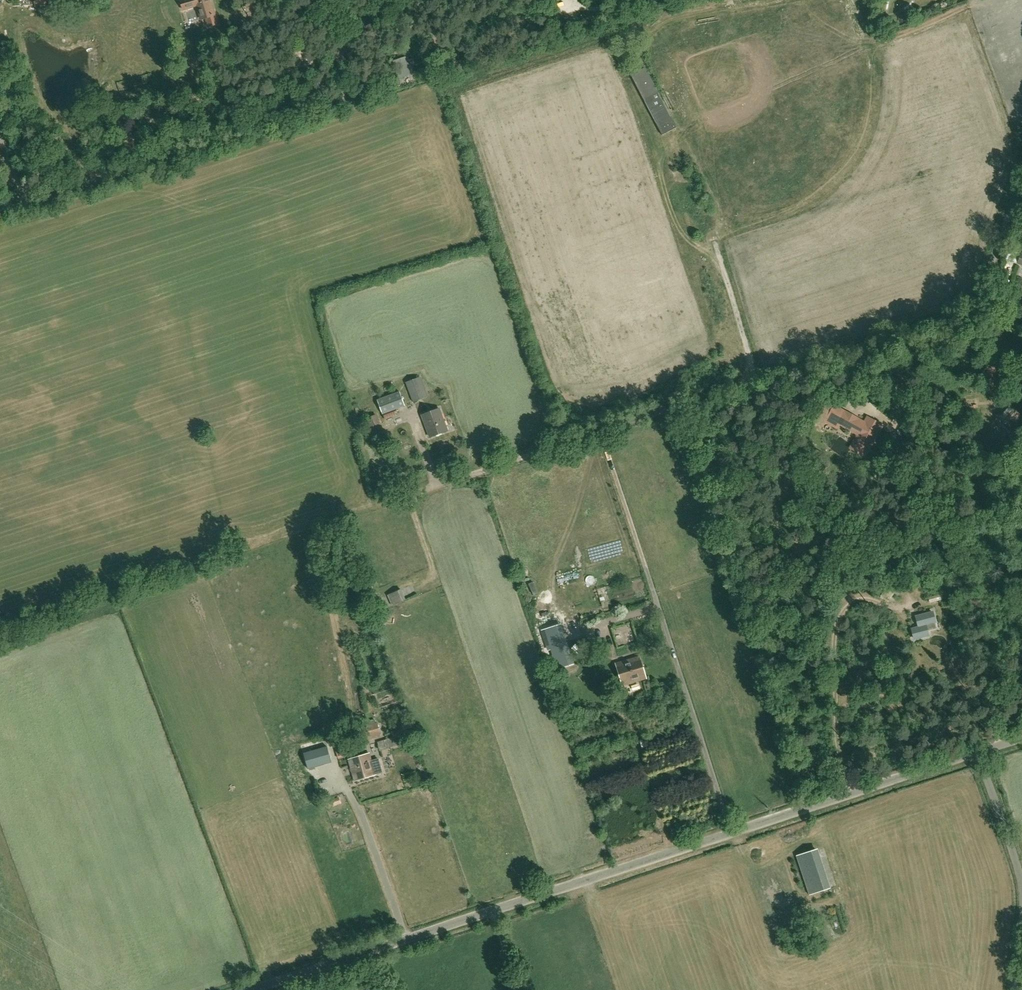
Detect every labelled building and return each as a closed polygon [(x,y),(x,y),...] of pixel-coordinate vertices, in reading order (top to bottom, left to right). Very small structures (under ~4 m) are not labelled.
[(209,0),(184,0),(181,1),(183,10),(197,6),(202,20),(206,18),(209,27),(218,25),(214,10),(212,10),(209,0)] [(636,18),(626,21),(629,28),(638,25),(636,18)] [(411,68),(408,59),(394,63),(399,78),(407,76),(405,70),(411,68)] [(655,94),(643,70),(631,76),(662,135),(676,128),(658,93),(655,94)] [(389,84),(391,90),(400,87),(398,81),(389,84)] [(663,94),(672,111),(676,108),(668,92),(663,94)] [(406,383),(413,403),(428,397),(421,377),(406,383)] [(399,392),(377,400),(383,416),(405,408),(399,392)] [(963,400),(957,403),(960,408),(966,406),(963,400)] [(1021,419),(1014,412),(1015,411),(1008,405),(1003,410),(1004,411),(998,417),(1008,426),(1009,425),(1014,428),(1021,419)] [(430,437),(448,431),(439,409),(422,415),(430,437)] [(866,424),(864,423),(845,413),(839,423),(861,435),(857,442),(858,443),(858,444),(865,447),(867,448),(878,427),(869,421),(868,422),(866,424)] [(371,427),(380,423),(376,415),(367,418),(371,427)] [(888,601),(897,590),(889,585),(881,596),(888,601)] [(395,605),(405,601),(406,600),(402,589),(390,594),(395,605)] [(929,598),(930,603),(942,600),(940,595),(929,598)] [(936,609),(948,604),(946,599),(934,603),(936,609)] [(925,624),(935,622),(933,612),(916,617),(919,627),(912,629),(914,639),(928,635),(925,624)] [(560,625),(545,630),(551,649),(558,668),(572,664),(560,625)] [(616,664),(623,685),(646,678),(639,657),(616,664)] [(362,743),(381,737),(378,723),(358,729),(362,743)] [(377,742),(380,751),(400,745),(397,736),(377,742)] [(327,746),(304,753),(308,769),(332,762),(327,746)] [(376,775),(376,774),(382,772),(379,759),(372,761),(370,753),(348,760),(355,781),(376,775)] [(326,792),(328,798),(337,795),(335,790),(326,792)] [(334,807),(342,804),(339,797),(331,800),(334,807)] [(800,866),(809,894),(830,887),(816,849),(797,856),(800,866)]
